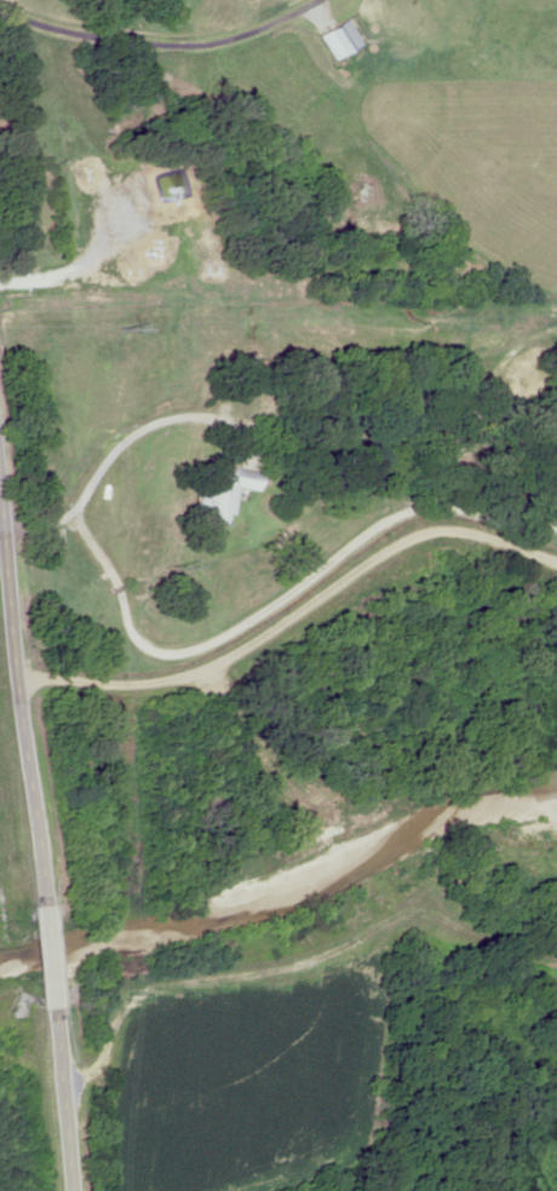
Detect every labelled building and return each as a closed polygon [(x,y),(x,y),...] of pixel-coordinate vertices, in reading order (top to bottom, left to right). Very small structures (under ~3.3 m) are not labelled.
[(323,61),(353,44),(338,19),(309,36),(323,61)] [(194,479),(189,511),(201,512),(200,523),(221,527),(228,489),(250,492),(253,475),(206,467),(204,480),(194,479)]
